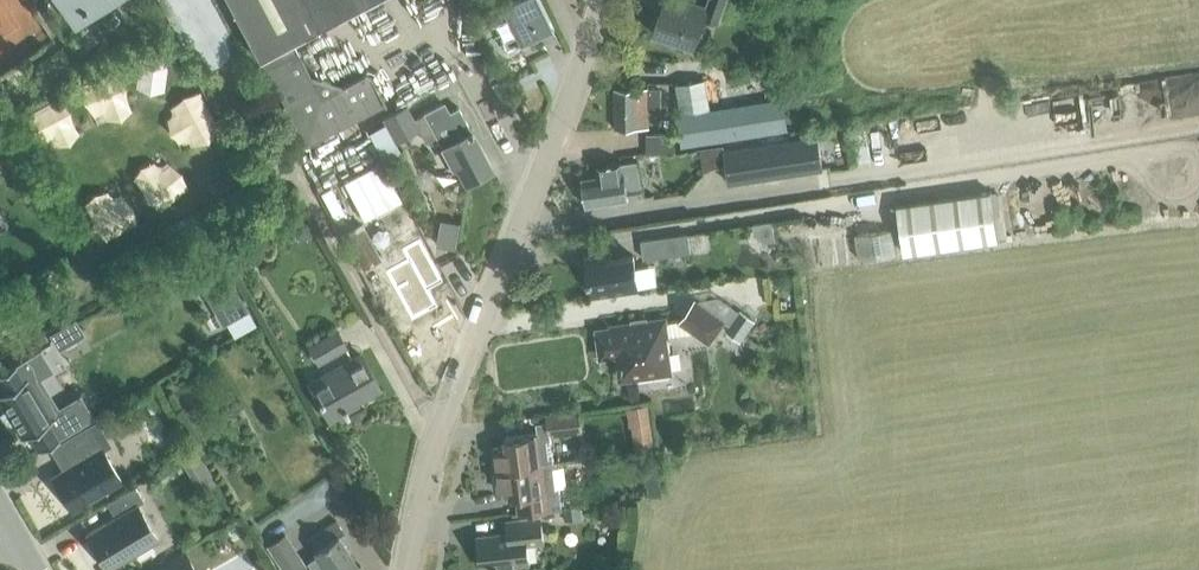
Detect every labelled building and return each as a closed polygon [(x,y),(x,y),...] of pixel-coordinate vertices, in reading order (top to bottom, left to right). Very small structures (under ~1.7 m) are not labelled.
[(74,29),(120,0),(56,0),(74,29)] [(194,65),(199,66),(205,65),(211,64),(218,61),(224,57),(229,53),(232,48),(234,44),(211,0),(159,0),(194,65)] [(257,58),(352,9),(352,8),(367,0),(226,0),(257,58)] [(493,11),(510,47),(551,27),(538,0),(515,0),(493,11)] [(693,51),(704,17),(717,22),(725,0),(711,0),(707,9),(686,1),(683,8),(665,2),(654,33),(677,41),(675,44),(693,51)] [(284,100),(307,143),(385,102),(379,92),(370,76),(364,74),(341,85),(311,75),(299,53),(292,51),(276,60),(264,66),(282,101),(284,100)] [(675,82),(680,114),(711,109),(706,77),(675,82)] [(615,90),(616,127),(648,127),(648,109),(661,109),(661,89),(615,90)] [(681,146),(789,128),(784,97),(711,109),(680,114),(676,114),(681,146)] [(455,166),(462,184),(491,168),(458,106),(448,111),(443,102),(424,112),(452,167),(455,166)] [(383,118),(386,124),(395,141),(418,129),(406,106),(383,118)] [(401,152),(395,141),(386,124),(369,132),(384,161),(401,152)] [(647,132),(646,153),(675,153),(675,133),(647,132)] [(816,134),(724,149),(729,183),(822,168),(816,134)] [(368,166),(347,177),(354,191),(375,180),(389,172),(382,158),(367,166),(368,166)] [(587,205),(642,196),(636,161),(597,167),(598,175),(583,179),(587,205)] [(903,253),(999,239),(991,190),(896,204),(903,253)] [(337,222),(335,222),(341,234),(343,234),(362,269),(382,258),(363,223),(361,223),(355,212),(350,214),(337,222)] [(298,238),(306,237),(310,233),(310,226),(306,222),(298,222),(294,227),(294,233),(298,238)] [(774,238),(771,224),(757,227),(759,235),(765,239),(774,238)] [(897,253),(893,229),(855,234),(859,258),(897,253)] [(640,240),(642,258),(690,251),(687,234),(640,240)] [(443,283),(421,241),(404,250),(409,260),(387,272),(413,320),(437,308),(428,291),(443,283)] [(590,281),(592,294),(637,287),(633,254),(605,259),(604,252),(583,255),(587,281),(590,281)] [(223,268),(202,280),(210,293),(216,290),(224,305),(218,308),(234,335),(254,323),(223,268)] [(678,321),(693,331),(708,342),(722,321),(693,300),(678,321)] [(755,321),(739,310),(725,330),(741,341),(755,321)] [(73,317),(66,322),(75,338),(83,334),(81,332),(74,320),(73,317)] [(692,333),(693,331),(678,321),(664,323),(664,319),(642,322),(642,320),(631,321),(632,324),(610,327),(611,328),(596,330),(599,351),(615,348),(620,378),(669,371),(664,336),(692,333)] [(318,361),(345,346),(337,331),(310,347),(318,361)] [(38,350),(0,373),(0,385),(4,391),(0,393),(0,401),(22,437),(29,433),(39,450),(82,424),(70,405),(59,412),(37,376),(49,369),(38,350)] [(309,383),(329,418),(346,409),(345,406),(379,387),(360,354),(309,383)] [(644,406),(626,408),(631,450),(650,447),(644,406)] [(505,445),(492,447),(494,469),(552,462),(549,434),(580,430),(578,411),(546,415),(547,421),(536,423),(537,432),(504,437),(505,445)] [(100,438),(91,423),(55,445),(64,461),(63,468),(63,469),(51,476),(71,510),(120,481),(101,448),(99,448),(95,441),(100,438)] [(197,449),(184,456),(189,464),(201,457),(197,449)] [(657,450),(643,451),(645,462),(658,461),(657,450)] [(554,462),(552,462),(494,469),(497,491),(511,489),(512,497),(517,497),(520,513),(560,508),(554,462)] [(106,569),(157,539),(136,504),(143,500),(134,485),(106,502),(114,516),(85,533),(106,569)] [(579,506),(564,508),(565,520),(580,518),(579,506)] [(477,537),(481,568),(528,561),(526,543),(543,541),(540,517),(507,521),(508,534),(477,537)] [(308,538),(318,554),(308,561),(314,569),(355,569),(358,568),(339,538),(345,534),(336,520),(330,524),(308,538)] [(305,566),(285,536),(268,547),(283,569),(298,569),(305,566)] [(185,553),(156,569),(195,569),(185,553)]
